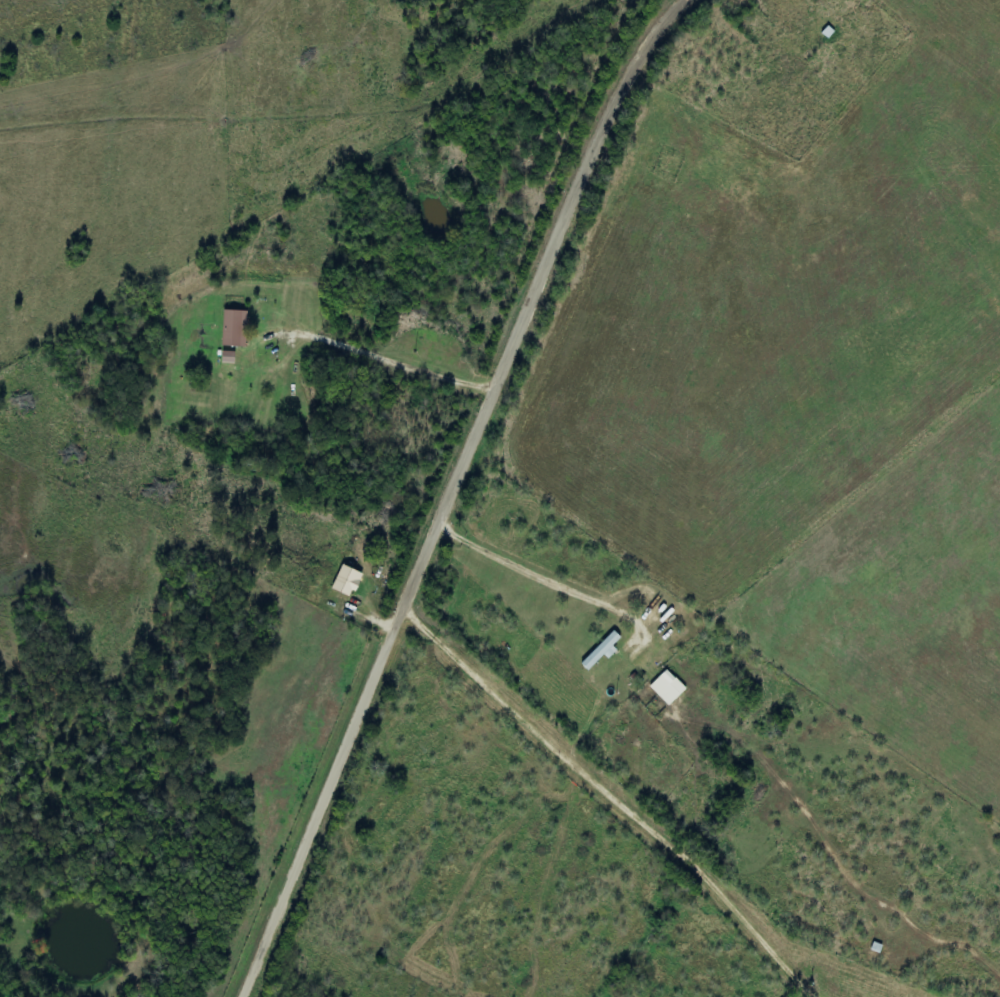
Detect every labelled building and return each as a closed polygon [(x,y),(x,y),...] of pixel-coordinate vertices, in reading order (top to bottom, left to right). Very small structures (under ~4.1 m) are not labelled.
[(248,347),(249,311),(225,310),(225,346),(248,347)] [(236,352),(224,352),(224,363),(236,363),(236,352)] [(333,590),(354,598),(364,573),(343,565),(333,590)] [(589,671),(606,655),(610,659),(619,651),(614,646),(622,638),(616,631),(582,663),(589,671)] [(651,687),(670,707),(688,689),(669,670),(651,687)]
